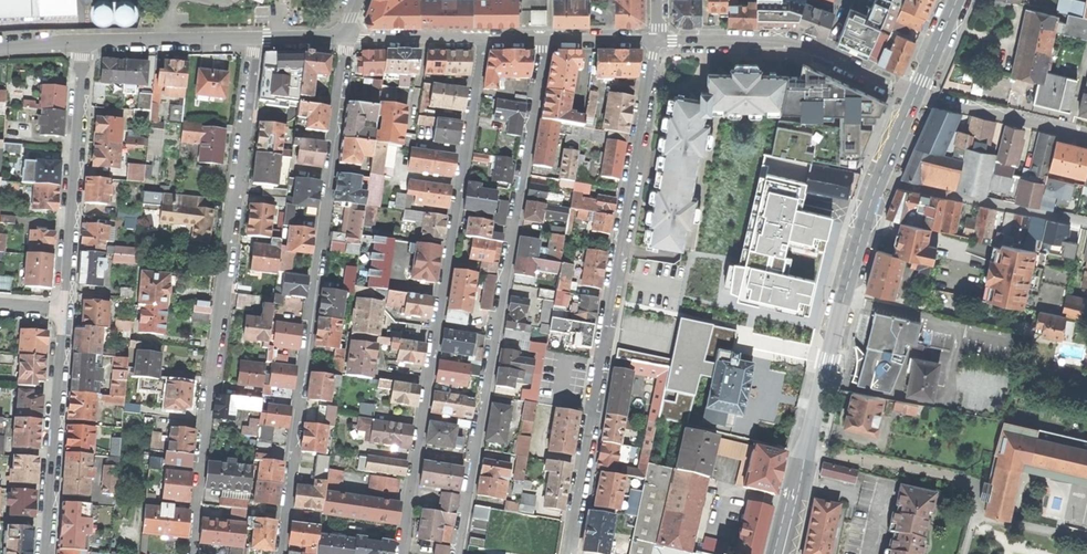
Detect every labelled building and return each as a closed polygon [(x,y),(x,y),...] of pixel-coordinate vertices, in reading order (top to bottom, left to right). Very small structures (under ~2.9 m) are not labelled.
[(77,16),(77,0),(0,0),(0,18),(77,16)] [(109,24),(120,24),(120,23),(131,23),(137,16),(137,5),(132,0),(119,0),(118,0),(111,0),(98,0),(92,6),(92,16),(99,23),(109,23),(109,24)] [(474,0),(372,0),(365,20),(368,24),(392,24),(430,25),(465,25),(474,25),(474,0)] [(474,25),(496,25),(518,25),(518,0),(474,0),(474,25)] [(554,25),(571,25),(590,25),(590,0),(555,0),(554,25)] [(616,26),(629,26),(641,26),(645,22),(645,0),(616,0),(616,26)] [(673,1),(673,21),(677,25),(686,25),(700,25),(701,0),(688,1),(673,1)] [(708,9),(728,10),(728,5),(728,0),(708,0),(708,9)] [(757,3),(756,26),(796,28),(804,4),(793,0),(757,0),(757,3)] [(837,45),(851,51),(867,58),(878,31),(880,27),(891,0),(874,0),(867,16),(850,8),(837,45)] [(880,27),(891,32),(893,28),(896,20),(901,9),(902,8),(905,0),(891,0),(880,27)] [(902,8),(926,17),(931,6),(933,0),(905,0),(902,8)] [(1006,0),(996,0),(995,5),(1009,8),(1010,1),(1006,0)] [(1086,2),(1075,0),(1059,0),(1056,11),(1083,16),(1086,2)] [(738,5),(728,5),(728,10),(728,26),(742,26),(756,26),(757,3),(749,2),(749,5),(738,5)] [(804,4),(796,28),(805,31),(810,33),(815,35),(815,34),(825,38),(833,14),(804,4)] [(901,9),(896,20),(911,26),(921,30),(925,19),(901,9)] [(531,10),(531,25),(547,25),(547,10),(531,10)] [(1020,44),(1013,76),(1039,82),(1040,82),(1043,71),(1044,66),(1045,59),(1051,31),(1054,21),(1055,16),(1028,10),(1020,44)] [(1054,21),(1051,31),(1063,34),(1064,33),(1086,39),(1086,18),(1068,14),(1066,23),(1054,21)] [(908,35),(911,26),(896,20),(893,28),(908,35)] [(867,58),(877,63),(884,48),(889,36),(878,31),(867,58)] [(891,51),(884,67),(901,75),(908,60),(915,43),(898,35),(891,51)] [(884,48),(877,63),(877,64),(884,67),(891,51),(884,48)] [(383,73),(386,52),(370,52),(361,52),(362,58),(357,58),(358,74),(364,74),(364,76),(382,76),(383,73)] [(401,52),(386,52),(383,73),(388,73),(415,75),(418,52),(401,52)] [(443,75),(445,52),(427,52),(424,75),(433,76),(433,75),(443,75)] [(445,52),(443,75),(469,75),(470,64),(471,53),(445,52)] [(546,85),(540,120),(558,123),(569,125),(582,127),(583,127),(584,117),(574,116),(574,113),(568,112),(575,70),(581,70),(580,52),(555,52),(550,56),(546,85)] [(597,52),(596,77),(635,77),(637,65),(639,53),(597,52)] [(301,71),(304,53),(268,54),(266,69),(281,70),(281,68),(301,71)] [(301,71),(298,104),(306,105),(307,99),(312,99),(315,76),(325,77),(327,67),(328,56),(304,53),(301,71)] [(486,69),(482,89),(496,90),(496,78),(529,78),(533,53),(488,53),(486,69)] [(123,84),(125,62),(102,60),(101,71),(100,83),(123,84)] [(135,85),(145,86),(146,63),(135,63),(125,62),(123,84),(135,85)] [(165,88),(185,89),(187,64),(174,63),(163,62),(163,66),(162,73),(158,73),(156,87),(160,87),(165,88)] [(968,83),(968,66),(951,66),(951,86),(958,86),(958,83),(968,83)] [(749,107),(749,111),(764,112),(764,109),(781,109),(787,76),(761,75),(761,70),(745,70),(731,69),(731,75),(709,74),(708,92),(708,101),(708,107),(712,107),(726,108),(726,111),(742,111),(742,107),(749,107)] [(1050,107),(1070,112),(1076,79),(1043,71),(1040,82),(1039,82),(1034,104),(1050,107)] [(199,72),(197,92),(209,93),(209,98),(225,99),(226,83),(219,82),(220,74),(210,73),(199,72)] [(227,75),(220,74),(219,82),(226,83),(227,75)] [(787,76),(781,109),(880,112),(881,110),(883,105),(824,78),(806,77),(787,76)] [(972,91),(982,94),(985,80),(976,78),(972,91)] [(381,86),(382,81),(374,80),(373,85),(371,99),(375,102),(374,107),(378,108),(378,105),(381,86)] [(423,83),(422,90),(425,91),(431,92),(432,85),(423,83)] [(135,85),(123,84),(122,94),(134,95),(135,85)] [(41,111),(63,112),(64,100),(65,88),(56,88),(56,85),(46,85),(45,87),(40,87),(39,106),(38,110),(41,111)] [(431,92),(428,106),(463,112),(464,101),(466,90),(432,85),(431,92)] [(152,86),(151,94),(151,104),(157,104),(158,104),(160,87),(156,87),(152,86)] [(264,86),(262,100),(290,104),(292,90),(264,86)] [(378,105),(394,107),(397,87),(386,87),(381,86),(378,105)] [(614,87),(613,95),(632,99),(633,88),(614,87)] [(184,98),(185,89),(165,88),(164,96),(184,98)] [(589,91),(584,117),(583,127),(591,128),(597,93),(589,91)] [(209,101),(209,98),(209,93),(197,92),(196,100),(209,101)] [(1084,92),(1079,113),(1085,115),(1085,116),(1086,116),(1086,93),(1084,92)] [(138,93),(137,110),(150,111),(151,104),(151,94),(138,93)] [(515,95),(514,103),(519,103),(525,104),(526,96),(515,95)] [(626,134),(629,114),(632,99),(613,95),(609,95),(603,130),(626,134)] [(657,210),(653,209),(650,225),(653,225),(650,243),(682,249),(686,227),(692,228),(693,218),(698,219),(700,208),(695,207),(697,198),(692,197),(699,153),(704,154),(709,125),(704,124),(705,118),(701,117),(701,100),(700,100),(675,96),(672,114),(669,113),(666,129),(670,130),(669,136),(665,136),(663,152),(665,152),(659,187),(657,187),(654,203),(658,203),(657,210)] [(315,97),(314,106),(329,108),(331,99),(315,97)] [(97,99),(96,107),(110,108),(111,100),(97,99)] [(508,122),(516,123),(519,103),(514,103),(497,100),(495,110),(494,119),(508,122)] [(34,103),(23,102),(22,109),(34,110),(34,106),(34,103)] [(521,124),(525,104),(519,103),(516,123),(521,124)] [(149,122),(149,123),(155,124),(157,104),(151,104),(150,111),(149,122)] [(171,104),(170,120),(183,121),(184,105),(171,104)] [(305,130),(326,133),(328,120),(329,108),(314,106),(306,105),(298,104),(296,118),(306,119),(305,130)] [(342,140),(373,144),(373,143),(374,132),(363,130),(364,120),(376,122),(377,117),(378,108),(374,107),(347,104),(344,122),(342,140)] [(394,146),(400,147),(402,133),(406,109),(400,108),(394,107),(378,105),(378,108),(377,117),(382,118),(380,132),(374,132),(373,143),(385,144),(393,146),(394,146)] [(925,126),(915,148),(932,152),(943,154),(961,113),(934,107),(925,126)] [(419,109),(418,116),(434,118),(435,111),(419,109)] [(133,110),(132,120),(149,122),(150,111),(137,110),(133,110)] [(37,127),(40,127),(39,136),(61,137),(62,125),(63,112),(41,111),(41,118),(38,117),(37,127)] [(417,124),(435,127),(436,119),(436,118),(434,118),(418,116),(417,124)] [(981,138),(986,119),(973,116),(967,139),(965,148),(976,150),(978,142),(972,140),(973,136),(981,138)] [(94,143),(119,145),(121,121),(96,119),(95,131),(94,143)] [(435,127),(432,141),(457,145),(459,134),(461,123),(436,119),(435,127)] [(990,145),(995,122),(986,119),(981,138),(973,136),(972,140),(978,142),(976,150),(985,152),(987,144),(990,145)] [(538,129),(556,133),(558,123),(540,120),(538,129)] [(811,162),(812,160),(847,167),(856,168),(864,150),(873,130),(779,120),(772,155),(782,157),(811,162)] [(516,123),(508,122),(506,134),(519,136),(521,124),(516,123)] [(181,142),(201,144),(202,129),(203,124),(182,123),(181,142)] [(567,133),(569,125),(558,123),(556,133),(567,134),(567,133)] [(256,154),(279,157),(280,151),(282,134),(285,135),(286,129),(282,128),(283,127),(259,124),(258,138),(256,154)] [(569,125),(567,133),(580,135),(582,127),(569,125)] [(1006,125),(997,159),(997,160),(1015,164),(1023,129),(1014,127),(1006,125)] [(580,138),(606,142),(606,141),(624,144),(626,134),(603,130),(591,128),(583,127),(582,127),(580,135),(580,138)] [(201,144),(199,162),(221,164),(222,148),(223,131),(202,129),(201,144)] [(535,147),(553,150),(556,133),(538,129),(537,138),(535,147)] [(127,131),(126,138),(139,139),(139,132),(127,131)] [(1032,173),(1047,176),(1049,169),(1056,141),(1057,136),(1048,134),(1041,132),(1032,173)] [(294,133),(293,140),(300,141),(304,141),(305,135),(294,133)] [(411,148),(413,149),(415,135),(402,133),(400,147),(411,148)] [(567,134),(566,142),(579,145),(579,143),(580,138),(580,135),(567,133),(567,134)] [(965,148),(967,139),(959,137),(954,156),(963,158),(965,148)] [(126,146),(141,147),(142,140),(139,139),(126,138),(126,146)] [(373,144),(342,140),(340,152),(339,164),(360,166),(361,156),(371,157),(373,144)] [(299,147),(297,164),(322,167),(323,155),(325,144),(304,141),(300,141),(299,147)] [(602,164),(600,176),(618,179),(621,161),(624,144),(606,141),(606,142),(604,152),(602,164)] [(1056,141),(1049,169),(1085,178),(1086,171),(1086,149),(1071,145),(1056,141)] [(117,169),(119,145),(94,143),(93,154),(92,167),(117,169)] [(373,144),(371,157),(369,175),(381,177),(382,168),(385,150),(385,144),(373,143),(373,144)] [(576,161),(583,163),(586,144),(579,143),(579,145),(578,153),(576,161)] [(22,145),(4,144),(3,153),(4,153),(21,154),(20,155),(21,155),(22,145)] [(391,169),(394,146),(393,146),(392,151),(385,150),(382,168),(391,169)] [(534,156),(532,165),(550,168),(553,150),(535,147),(534,156)] [(408,170),(430,173),(433,152),(413,149),(411,148),(408,170)] [(909,162),(902,178),(919,182),(932,152),(915,148),(909,162)] [(963,160),(956,190),(985,196),(995,154),(985,152),(976,150),(965,148),(963,158),(963,160)] [(560,180),(573,182),(576,161),(578,153),(564,151),(560,180)] [(433,152),(430,173),(452,177),(454,167),(455,155),(433,152)] [(919,182),(956,190),(963,160),(942,155),(943,154),(932,152),(919,182)] [(487,161),(487,155),(473,153),(472,161),(486,163),(487,161)] [(254,167),(252,184),(263,185),(272,186),(276,187),(279,157),(256,154),(254,167)] [(832,217),(795,208),(796,203),(792,202),(795,190),(805,192),(805,190),(811,164),(811,162),(782,157),(772,155),(767,154),(754,211),(757,212),(745,264),(728,262),(724,288),(738,294),(737,299),(809,316),(815,289),(827,239),(832,217)] [(993,170),(1012,175),(1015,164),(997,160),(997,159),(996,159),(993,170)] [(22,183),(35,184),(36,166),(34,166),(34,162),(24,161),(22,183)] [(573,182),(585,184),(588,163),(583,163),(576,161),(573,182)] [(35,184),(58,186),(59,175),(60,163),(36,162),(34,162),(34,166),(36,166),(35,184)] [(493,171),(491,181),(511,184),(514,165),(509,164),(498,163),(495,162),(493,171)] [(127,164),(126,181),(144,183),(145,165),(127,164)] [(805,190),(852,198),(856,186),(861,174),(811,164),(805,190)] [(391,169),(382,168),(381,177),(382,177),(390,178),(391,169)] [(1018,195),(1022,177),(1012,175),(993,170),(989,188),(1018,195)] [(1030,179),(1046,182),(1047,178),(1047,176),(1032,173),(1030,179)] [(351,204),(355,205),(357,193),(359,177),(337,174),(336,188),(334,202),(343,203),(351,204)] [(369,175),(366,194),(364,206),(375,207),(377,207),(382,177),(381,177),(369,175)] [(1040,208),(1046,182),(1030,179),(1022,177),(1018,195),(1016,203),(1040,208)] [(85,190),(84,203),(106,205),(106,196),(110,196),(111,187),(107,187),(107,183),(119,184),(119,181),(86,178),(85,190)] [(295,186),(296,179),(288,178),(287,185),(295,186)] [(1074,185),(1047,178),(1046,182),(1040,208),(1049,209),(1050,207),(1053,207),(1054,203),(1057,193),(1071,197),(1074,185)] [(306,207),(316,209),(318,197),(320,182),(296,179),(295,186),(293,199),(292,205),(293,206),(306,207)] [(416,193),(417,182),(408,180),(407,191),(416,193)] [(573,182),(560,180),(558,186),(572,189),(573,182)] [(416,193),(414,203),(447,208),(449,197),(450,187),(417,182),(416,193)] [(573,210),(577,210),(579,199),(580,193),(587,194),(589,185),(585,184),(573,182),(572,189),(570,198),(569,209),(573,210)] [(35,184),(33,209),(56,211),(57,197),(58,186),(35,184)] [(526,202),(542,204),(543,200),(545,200),(546,193),(547,188),(547,187),(529,184),(527,193),(526,202)] [(263,185),(262,196),(270,197),(285,198),(286,198),(286,191),(272,189),(272,186),(263,185)] [(463,210),(492,215),(496,193),(478,190),(467,188),(465,199),(463,210)] [(911,208),(916,193),(897,189),(892,201),(886,218),(893,220),(901,222),(905,223),(911,208)] [(207,208),(208,196),(144,191),(142,205),(159,207),(158,223),(192,226),(190,241),(211,243),(214,209),(207,208)] [(366,194),(357,193),(355,205),(364,206),(366,194)] [(543,200),(542,204),(569,209),(570,198),(551,194),(546,193),(545,200),(543,200)] [(911,208),(927,212),(931,196),(916,193),(911,208)] [(394,209),(404,210),(406,196),(396,194),(394,209)] [(597,214),(610,216),(610,212),(613,212),(614,205),(615,198),(597,195),(596,202),(595,209),(597,209),(597,214)] [(930,228),(940,230),(946,199),(931,196),(927,212),(924,227),(930,228)] [(269,205),(285,206),(285,204),(285,198),(270,197),(269,205)] [(579,199),(577,210),(590,213),(597,214),(597,209),(595,209),(596,202),(579,199)] [(947,199),(941,231),(956,234),(962,202),(954,201),(947,199)] [(542,204),(526,202),(524,210),(523,220),(541,223),(542,217),(543,209),(541,209),(542,204)] [(291,219),(293,206),(292,205),(285,204),(285,206),(284,214),(283,222),(282,226),(289,227),(290,227),(291,219)] [(567,216),(569,209),(542,204),(541,209),(543,209),(542,217),(567,222),(567,216)] [(271,211),(272,208),(250,206),(248,220),(247,236),(268,238),(269,231),(270,217),(274,218),(274,211),(271,211)] [(375,207),(364,206),(364,213),(362,223),(373,225),(375,207)] [(507,207),(500,206),(498,216),(505,217),(507,207)] [(981,206),(973,241),(988,245),(996,210),(988,208),(981,206)] [(315,216),(316,209),(306,207),(305,215),(315,216)] [(344,207),(341,234),(347,235),(350,211),(350,208),(344,207)] [(905,223),(924,227),(927,212),(911,208),(905,223)] [(118,209),(117,218),(126,219),(140,220),(141,210),(118,209)] [(424,223),(425,213),(404,210),(402,220),(424,223)] [(350,211),(347,235),(360,236),(362,223),(364,213),(350,211)] [(421,238),(442,241),(444,229),(446,217),(425,213),(424,223),(421,238)] [(597,214),(590,213),(588,224),(592,224),(593,218),(596,218),(597,214)] [(1024,242),(1029,216),(1022,215),(1015,213),(1010,235),(1011,240),(1012,240),(1024,242)] [(610,227),(611,221),(609,220),(610,216),(597,214),(596,218),(593,218),(592,224),(591,231),(609,235),(610,227)] [(498,216),(492,215),(491,223),(497,224),(504,225),(505,217),(498,216)] [(14,224),(14,217),(0,216),(0,224),(14,224)] [(1031,217),(1024,248),(1035,250),(1039,251),(1041,241),(1046,220),(1031,217)] [(963,235),(973,237),(976,220),(967,218),(963,235)] [(140,220),(126,219),(125,229),(139,230),(140,220)] [(291,219),(290,227),(299,228),(300,221),(291,219)] [(466,227),(465,236),(488,240),(489,234),(491,223),(468,219),(466,227)] [(1059,223),(1046,220),(1041,241),(1061,245),(1062,240),(1066,241),(1069,225),(1059,223)] [(898,236),(893,254),(904,257),(912,259),(921,262),(931,265),(932,265),(935,247),(926,245),(930,228),(924,227),(905,223),(901,222),(898,236)] [(107,248),(107,251),(103,251),(104,245),(106,245),(107,239),(111,239),(112,228),(82,226),(81,238),(80,253),(103,255),(113,255),(113,248),(107,248)] [(294,253),(310,254),(311,242),(313,230),(299,228),(290,227),(289,227),(287,244),(287,252),(294,253)] [(553,227),(551,234),(564,236),(565,233),(565,229),(553,227)] [(29,232),(28,255),(52,257),(53,245),(54,233),(45,233),(45,229),(36,229),(35,232),(29,232)] [(269,231),(268,238),(271,239),(281,240),(281,232),(277,232),(269,231)] [(345,244),(347,235),(341,234),(332,233),(331,242),(345,244)] [(1011,245),(1012,240),(1011,240),(1010,235),(1004,233),(1002,243),(1011,245)] [(502,236),(489,234),(488,240),(501,243),(502,236)] [(554,243),(563,245),(564,236),(551,234),(550,234),(549,242),(554,243)] [(347,235),(345,244),(359,246),(360,236),(347,235)] [(517,257),(535,260),(537,248),(538,241),(520,238),(518,247),(517,257)] [(472,249),(470,259),(482,261),(491,262),(495,242),(473,239),(472,249)] [(1066,241),(1062,240),(1061,245),(1064,246),(1062,256),(1074,258),(1077,243),(1066,241)] [(329,251),(358,255),(359,246),(345,244),(331,242),(329,251)] [(496,269),(501,243),(495,242),(491,262),(482,261),(481,267),(496,269)] [(535,260),(551,262),(554,243),(549,242),(548,249),(537,248),(535,260)] [(287,244),(280,243),(280,244),(279,251),(287,252),(287,244)] [(410,279),(435,283),(438,265),(441,247),(416,243),(410,279)] [(554,243),(551,262),(553,263),(559,264),(561,256),(563,245),(554,243)] [(988,269),(982,298),(1022,307),(1025,292),(1030,293),(1036,267),(1032,266),(1035,250),(1024,248),(1011,245),(1002,243),(1001,247),(993,246),(988,269)] [(250,271),(276,274),(276,272),(279,251),(280,244),(276,244),(276,248),(253,246),(252,258),(250,271)] [(588,250),(582,286),(599,289),(602,272),(606,253),(588,250)] [(872,271),(866,290),(893,297),(904,257),(893,254),(877,250),(872,271)] [(287,252),(279,251),(276,272),(285,273),(287,252)] [(294,253),(287,252),(285,273),(292,274),(294,253)] [(79,278),(101,279),(101,271),(105,271),(105,261),(103,261),(103,255),(80,253),(80,265),(79,278)] [(51,271),(52,257),(28,255),(26,255),(24,288),(31,288),(39,289),(50,289),(51,271)] [(112,262),(136,264),(137,257),(126,256),(113,255),(112,262)] [(572,266),(573,258),(565,256),(563,264),(572,266)] [(532,277),(535,260),(517,257),(515,266),(514,274),(532,277)] [(910,267),(919,270),(921,262),(912,259),(910,267)] [(927,278),(931,265),(921,262),(919,270),(918,275),(927,278)] [(542,279),(540,288),(555,291),(559,264),(553,263),(550,281),(542,279)] [(563,264),(559,264),(555,291),(562,292),(567,293),(569,284),(572,266),(563,264)] [(345,266),(341,294),(344,294),(347,295),(352,295),(352,294),(354,286),(356,268),(345,266)] [(496,269),(481,267),(480,274),(486,275),(495,277),(496,269)] [(450,290),(447,309),(467,312),(470,313),(473,293),(473,289),(476,274),(454,270),(450,290)] [(138,306),(166,309),(167,296),(169,297),(169,292),(170,289),(167,288),(168,276),(141,274),(138,306)] [(283,295),(305,298),(306,288),(307,278),(284,274),(282,290),(281,295),(283,295)] [(484,292),(492,293),(495,277),(486,275),(484,292)] [(0,277),(0,294),(10,294),(11,278),(0,277)] [(78,285),(100,287),(101,279),(79,278),(78,285)] [(575,285),(569,284),(567,293),(574,294),(575,285)] [(386,299),(388,291),(354,286),(352,294),(386,299)] [(120,297),(133,298),(134,289),(121,288),(120,297)] [(544,299),(553,301),(555,291),(540,288),(538,288),(537,298),(544,299)] [(318,319),(340,321),(344,298),(344,294),(341,294),(322,291),(320,306),(318,319)] [(405,308),(407,294),(388,291),(386,299),(385,305),(405,308)] [(562,292),(555,291),(553,301),(552,306),(558,307),(560,308),(562,292)] [(484,292),(481,308),(490,310),(492,293),(484,292)] [(238,294),(236,309),(252,311),(253,305),(259,305),(260,296),(238,294)] [(281,295),(274,294),(273,299),(273,304),(281,305),(283,295),(281,295)] [(403,315),(429,319),(431,309),(433,298),(407,294),(405,308),(403,315)] [(579,305),(596,308),(598,298),(580,295),(579,305)] [(1061,315),(1065,316),(1086,321),(1086,301),(1065,296),(1061,315)] [(133,298),(120,297),(117,330),(130,331),(133,298)] [(507,311),(510,311),(523,313),(526,314),(528,300),(510,297),(507,311)] [(266,298),(265,306),(272,307),(273,304),(273,299),(266,298)] [(544,299),(541,316),(550,318),(552,306),(553,301),(544,299)] [(82,314),(81,328),(85,328),(101,329),(106,329),(108,305),(101,304),(101,301),(91,300),(91,303),(83,302),(82,314)] [(353,323),(352,333),(376,337),(379,320),(381,304),(357,300),(355,309),(353,323)] [(196,301),(194,313),(210,315),(211,303),(196,301)] [(562,311),(561,320),(569,321),(570,315),(577,317),(579,305),(572,304),(571,310),(568,310),(568,312),(562,311)] [(263,305),(261,320),(270,321),(272,307),(265,306),(263,305)] [(595,315),(596,308),(579,305),(577,317),(570,315),(569,321),(593,325),(595,315)] [(166,309),(138,306),(137,306),(137,310),(140,310),(138,333),(163,335),(164,321),(166,309)] [(467,312),(447,309),(446,322),(461,324),(461,321),(466,321),(467,312)] [(1035,326),(1036,326),(1042,327),(1041,331),(1041,334),(1060,338),(1065,316),(1061,315),(1039,310),(1037,318),(1035,326)] [(505,322),(504,329),(522,332),(524,324),(525,319),(522,318),(523,313),(510,311),(509,316),(507,315),(505,322)] [(874,321),(869,337),(865,355),(865,356),(857,360),(857,364),(856,367),(855,372),(854,374),(861,378),(858,384),(890,391),(909,347),(922,349),(923,345),(916,343),(921,323),(909,320),(891,316),(875,312),(872,321),(874,321)] [(192,322),(208,324),(210,315),(194,313),(193,313),(192,322)] [(542,325),(549,326),(550,318),(541,316),(540,325),(542,325)] [(263,343),(268,343),(268,338),(270,321),(261,320),(246,318),(245,328),(243,340),(263,343)] [(568,335),(568,333),(567,333),(569,321),(561,320),(556,319),(550,318),(549,326),(548,332),(568,335)] [(337,345),(340,321),(318,319),(317,332),(315,346),(337,349),(337,345)] [(657,418),(686,425),(700,373),(711,376),(710,379),(712,380),(717,352),(728,354),(729,351),(732,352),(737,331),(679,319),(671,360),(669,368),(668,368),(660,406),(657,418)] [(572,345),(589,348),(591,337),(593,325),(569,321),(567,333),(568,333),(574,334),(572,345)] [(276,347),(298,350),(300,338),(301,326),(276,323),(274,339),(273,346),(276,347)] [(391,339),(399,341),(400,341),(402,327),(382,324),(381,338),(382,338),(391,339)] [(406,324),(405,332),(419,334),(420,326),(406,324)] [(533,326),(524,324),(522,332),(521,340),(530,341),(533,326)] [(541,333),(547,334),(548,332),(549,326),(542,325),(541,333)] [(74,341),(73,355),(99,357),(101,329),(85,328),(85,332),(75,331),(74,341)] [(522,332),(504,329),(503,337),(521,340),(522,332)] [(443,340),(441,351),(471,356),(475,335),(444,330),(443,340)] [(19,356),(20,356),(45,358),(46,333),(33,332),(21,331),(19,348),(19,356)] [(381,345),(382,338),(381,338),(376,337),(352,333),(351,333),(350,340),(381,345)] [(389,352),(397,353),(399,341),(391,339),(389,352)] [(139,349),(140,342),(129,341),(129,348),(139,349)] [(397,353),(396,362),(399,362),(403,363),(422,366),(424,355),(425,345),(399,341),(397,353)] [(346,376),(369,379),(371,379),(373,362),(375,346),(351,343),(346,376)] [(537,375),(540,375),(545,349),(545,347),(530,344),(529,351),(534,352),(538,352),(536,362),(534,374),(537,375)] [(856,354),(857,360),(865,356),(865,355),(857,345),(855,345),(855,346),(856,350),(856,354)] [(267,349),(266,356),(275,357),(276,347),(273,346),(267,346),(267,349)] [(335,358),(343,359),(345,350),(340,349),(337,349),(335,358)] [(498,368),(516,371),(518,359),(519,354),(501,350),(499,359),(498,368)] [(628,361),(630,352),(617,350),(616,359),(628,361)] [(630,352),(628,361),(630,361),(660,366),(668,368),(669,368),(671,360),(630,352)] [(717,352),(712,380),(702,422),(722,426),(722,425),(734,428),(736,417),(741,418),(745,402),(747,392),(750,381),(749,381),(752,366),(736,362),(737,356),(730,354),(730,355),(728,354),(717,352)] [(141,379),(157,380),(159,366),(160,356),(137,353),(134,374),(131,374),(131,377),(141,379)] [(70,393),(96,395),(97,383),(100,383),(101,370),(98,370),(99,357),(73,355),(72,372),(70,393)] [(41,386),(42,382),(43,382),(44,371),(45,358),(20,356),(18,386),(37,388),(37,386),(41,386)] [(283,366),(284,358),(275,357),(266,356),(265,362),(272,363),(272,364),(283,366)] [(114,358),(111,396),(124,397),(127,359),(114,358)] [(341,377),(343,359),(335,358),(333,376),(341,377)] [(534,374),(536,362),(533,361),(518,359),(516,371),(534,374)] [(614,370),(628,372),(630,361),(628,361),(616,359),(614,370)] [(911,380),(908,395),(932,399),(938,365),(911,359),(909,370),(913,371),(911,380)] [(438,371),(436,382),(451,384),(456,385),(466,386),(468,375),(469,366),(439,361),(438,371)] [(632,373),(657,377),(660,366),(630,361),(628,372),(632,373)] [(239,373),(238,385),(262,388),(263,385),(264,378),(265,365),(240,363),(239,373)] [(271,386),(293,389),(294,379),(296,367),(283,366),(272,364),(271,364),(269,379),(268,386),(271,386)] [(479,368),(469,366),(468,375),(478,377),(479,368)] [(652,405),(660,406),(668,368),(660,366),(657,377),(652,405)] [(495,386),(513,390),(516,371),(498,368),(496,377),(495,386)] [(606,415),(624,418),(632,373),(628,372),(614,370),(610,394),(606,415)] [(171,373),(170,382),(192,385),(193,376),(171,373)] [(310,385),(308,400),(328,402),(331,386),(332,376),(311,373),(310,385)] [(333,376),(332,376),(331,386),(339,387),(341,377),(333,376)] [(160,392),(161,381),(157,380),(141,379),(140,390),(160,392)] [(377,388),(392,390),(393,384),(393,382),(378,380),(377,386),(377,388)] [(165,402),(164,409),(181,411),(182,407),(190,408),(190,407),(191,407),(193,405),(193,401),(192,398),(191,398),(192,391),(192,385),(170,382),(167,382),(165,402)] [(392,390),(390,403),(416,407),(417,397),(418,387),(393,384),(392,390)] [(268,386),(263,385),(262,388),(261,395),(270,396),(271,386),(268,386)] [(523,387),(521,400),(525,401),(536,403),(538,389),(531,388),(523,387)] [(462,388),(461,395),(475,398),(476,391),(472,390),(462,388)] [(18,392),(16,420),(40,421),(41,409),(42,398),(31,397),(31,393),(18,392)] [(433,401),(431,412),(462,417),(463,415),(466,397),(434,392),(433,401)] [(847,415),(844,427),(876,434),(878,426),(877,426),(883,398),(853,392),(850,405),(848,415),(847,415)] [(96,395),(70,393),(69,404),(68,420),(94,421),(96,399),(96,395)] [(104,395),(103,401),(103,404),(123,406),(124,404),(124,397),(111,396),(104,395)] [(214,407),(213,419),(233,421),(234,409),(235,398),(216,395),(214,407)] [(475,399),(466,397),(463,415),(472,416),(475,399)] [(261,401),(235,398),(234,409),(251,411),(259,412),(261,401)] [(523,412),(525,401),(521,400),(518,400),(517,411),(523,412)] [(896,400),(894,410),(915,414),(917,404),(896,400)] [(523,412),(521,421),(529,422),(532,423),(536,403),(525,401),(523,412)] [(887,401),(884,415),(891,417),(894,403),(887,401)] [(140,405),(124,404),(123,406),(123,412),(139,414),(140,405)] [(359,418),(372,420),(374,406),(361,404),(359,418)] [(273,426),(288,428),(289,418),(290,408),(267,405),(265,421),(265,425),(273,426)] [(485,441),(503,444),(509,408),(491,405),(489,422),(485,441)] [(648,422),(656,424),(657,418),(660,406),(652,405),(648,422)] [(319,406),(316,425),(326,426),(334,427),(336,408),(319,406)] [(555,410),(548,452),(571,456),(574,436),(578,414),(555,410)] [(250,419),(258,420),(259,412),(251,411),(250,419)] [(620,445),(624,418),(606,415),(604,427),(601,442),(620,445)] [(370,438),(372,421),(372,420),(359,418),(357,430),(366,432),(365,438),(370,438)] [(40,421),(16,420),(14,419),(12,449),(38,450),(39,438),(40,421)] [(258,424),(258,420),(250,419),(248,436),(256,437),(258,424)] [(456,420),(455,426),(469,429),(470,422),(456,420)] [(369,443),(409,449),(410,439),(412,427),(372,421),(370,438),(369,442),(369,443)] [(519,436),(526,438),(529,422),(521,421),(519,436)] [(1022,460),(1031,462),(1036,438),(1038,429),(1003,421),(994,454),(998,455),(1022,460)] [(656,424),(648,422),(642,450),(650,452),(656,424)] [(428,433),(426,444),(435,445),(445,447),(452,448),(454,437),(455,428),(429,423),(428,433)] [(256,437),(256,442),(271,444),(273,426),(265,425),(258,424),(256,437)] [(303,435),(301,451),(323,454),(323,450),(326,426),(316,425),(305,424),(303,435)] [(92,456),(94,430),(67,428),(66,439),(65,454),(90,456),(92,456)] [(169,443),(168,453),(192,456),(193,444),(195,431),(171,429),(169,443)] [(684,431),(675,470),(711,478),(713,468),(708,467),(712,452),(715,438),(684,431)] [(151,433),(149,451),(159,452),(160,442),(161,434),(151,433)] [(236,459),(254,461),(254,454),(255,449),(256,442),(256,437),(248,436),(239,435),(236,459)] [(517,456),(526,458),(530,438),(526,438),(519,436),(518,442),(515,456),(517,456)] [(461,439),(454,437),(452,448),(459,449),(461,439)] [(743,487),(753,446),(715,438),(712,452),(741,458),(735,485),(743,487)] [(1036,438),(1031,462),(1086,475),(1086,450),(1036,438)] [(111,457),(119,458),(120,440),(112,439),(111,457)] [(483,450),(501,454),(503,444),(485,441),(483,450)] [(160,442),(159,452),(165,452),(168,453),(169,443),(160,442)] [(270,451),(271,444),(256,442),(255,449),(263,450),(270,451)] [(597,467),(615,471),(617,461),(620,445),(601,442),(599,455),(597,467)] [(620,445),(617,461),(627,463),(628,457),(632,458),(634,447),(620,445)] [(753,446),(743,487),(775,495),(780,475),(785,455),(753,446)] [(637,470),(635,477),(645,479),(648,464),(650,452),(642,450),(641,450),(637,470)] [(160,465),(190,469),(191,463),(192,456),(168,453),(165,452),(164,461),(161,461),(160,465)] [(90,456),(65,454),(64,474),(62,495),(87,497),(88,480),(92,480),(92,471),(89,470),(90,456)] [(254,461),(253,463),(259,464),(259,461),(269,462),(270,457),(263,456),(254,454),(254,461)] [(996,464),(1020,470),(1022,460),(998,455),(996,464)] [(328,469),(329,458),(316,456),(315,467),(320,468),(328,469)] [(373,471),(404,475),(406,463),(359,456),(358,468),(373,471)] [(520,477),(523,478),(526,458),(517,456),(513,481),(519,482),(520,477)] [(10,472),(9,483),(36,485),(36,471),(37,458),(14,457),(13,472),(10,472)] [(118,468),(119,458),(111,457),(110,467),(118,468)] [(149,458),(148,469),(160,471),(160,465),(161,461),(161,460),(149,458)] [(481,467),(480,478),(495,480),(496,476),(507,478),(510,465),(483,460),(481,467)] [(257,482),(280,485),(282,475),(283,464),(269,462),(259,461),(259,464),(257,482)] [(570,465),(547,461),(545,472),(550,473),(548,484),(548,485),(550,486),(549,495),(547,495),(544,508),(562,511),(566,488),(570,465)] [(420,484),(445,496),(454,498),(462,469),(423,462),(421,472),(420,484)] [(205,489),(250,494),(252,468),(234,466),(225,465),(208,463),(207,475),(205,489)] [(656,545),(673,470),(648,464),(645,479),(642,492),(636,517),(630,544),(628,553),(654,553),(656,545)] [(821,473),(820,476),(844,482),(851,484),(854,483),(857,472),(823,464),(821,473)] [(1021,470),(1020,470),(996,464),(992,483),(988,500),(985,514),(1010,519),(1021,470)] [(104,467),(102,494),(116,495),(118,468),(110,467),(104,467)] [(635,477),(637,470),(623,467),(622,475),(635,477)] [(318,481),(326,482),(328,469),(320,468),(318,481)] [(320,499),(336,501),(344,472),(328,469),(326,482),(320,497),(320,499)] [(706,478),(673,470),(656,545),(690,553),(706,478)] [(162,500),(189,503),(190,489),(192,475),(165,472),(164,480),(163,488),(162,500)] [(595,507),(618,511),(624,477),(601,473),(598,489),(595,507)] [(400,480),(370,476),(368,492),(397,496),(398,488),(400,480)] [(495,480),(480,478),(477,491),(476,495),(504,500),(506,482),(495,480)] [(320,497),(326,482),(318,481),(316,481),(311,496),(320,497)] [(979,498),(988,500),(992,483),(984,481),(979,498)] [(257,482),(250,510),(253,510),(263,504),(277,506),(279,495),(280,485),(257,482)] [(294,507),(322,511),(320,499),(320,497),(311,496),(297,487),(296,496),(294,507)] [(922,548),(921,548),(923,540),(922,540),(926,521),(924,521),(926,514),(929,514),(934,495),(904,489),(902,496),(899,496),(896,507),(899,508),(898,512),(897,514),(893,513),(889,532),(892,533),(890,542),(888,552),(884,551),(884,553),(920,553),(922,548)] [(10,516),(33,518),(34,506),(35,491),(12,490),(12,497),(8,496),(7,506),(11,506),(10,516)] [(633,491),(628,516),(636,517),(642,492),(633,491)] [(225,515),(233,516),(239,498),(220,496),(219,507),(225,515)] [(442,504),(440,513),(444,514),(455,516),(454,498),(445,496),(442,496),(441,504),(442,504)] [(520,496),(519,505),(517,513),(521,514),(533,516),(535,499),(520,496)] [(244,509),(249,499),(239,498),(233,516),(243,517),(244,509)] [(336,501),(320,499),(322,511),(322,515),(358,520),(361,498),(336,501)] [(361,498),(358,520),(397,526),(399,516),(400,504),(361,498)] [(733,553),(758,553),(762,537),(769,507),(746,501),(734,548),(733,553)] [(803,553),(828,553),(838,506),(814,502),(808,529),(803,553)] [(505,503),(504,511),(517,513),(519,505),(505,503)] [(58,551),(86,553),(87,538),(89,538),(90,521),(88,521),(89,506),(62,504),(60,525),(58,551)] [(160,504),(155,517),(168,518),(172,505),(160,504)] [(253,510),(252,514),(263,508),(263,504),(253,510)] [(475,506),(472,519),(488,522),(490,508),(475,506)] [(145,509),(143,533),(186,538),(187,526),(188,513),(168,518),(155,517),(145,509)] [(243,517),(252,515),(252,514),(253,510),(250,510),(244,509),(243,517)] [(442,526),(444,514),(440,513),(423,510),(421,524),(418,539),(439,543),(442,526)] [(499,511),(496,528),(517,532),(521,515),(499,511)] [(247,519),(262,521),(263,513),(252,515),(243,517),(247,519)] [(582,551),(597,553),(608,553),(614,518),(589,513),(586,532),(582,551)] [(444,514),(442,526),(453,528),(455,516),(444,514)] [(533,516),(521,514),(521,521),(535,523),(536,516),(533,516)] [(225,515),(228,522),(246,524),(247,519),(243,517),(233,516),(225,515)] [(258,550),(272,552),(274,538),(276,522),(262,521),(247,519),(246,524),(245,529),(252,530),(250,544),(250,549),(258,550)] [(232,547),(244,548),(244,544),(245,529),(246,524),(228,522),(201,520),(200,530),(199,543),(232,547)] [(556,546),(560,524),(542,521),(540,534),(537,553),(555,553),(556,546)] [(311,547),(317,548),(319,536),(320,527),(292,523),(291,533),(289,544),(306,547),(311,547)] [(453,528),(442,526),(439,543),(450,545),(453,528)] [(31,547),(32,529),(8,527),(7,534),(7,541),(6,545),(6,551),(6,553),(31,553),(31,547)] [(540,534),(533,533),(530,544),(531,553),(537,553),(540,534)] [(355,541),(339,539),(334,538),(319,536),(317,548),(316,553),(353,553),(355,541)] [(355,541),(353,553),(392,553),(394,542),(392,541),(385,541),(381,540),(381,545),(365,543),(366,538),(355,536),(355,541)] [(699,552),(706,553),(725,553),(727,547),(727,543),(702,537),(699,552)] [(621,549),(616,548),(615,552),(623,553),(628,553),(630,544),(622,542),(621,549)] [(258,550),(250,549),(250,544),(244,544),(244,548),(243,553),(257,553),(258,550)] [(690,553),(656,545),(654,553),(692,553),(690,553)] [(434,553),(448,553),(449,548),(436,546),(434,553)]
